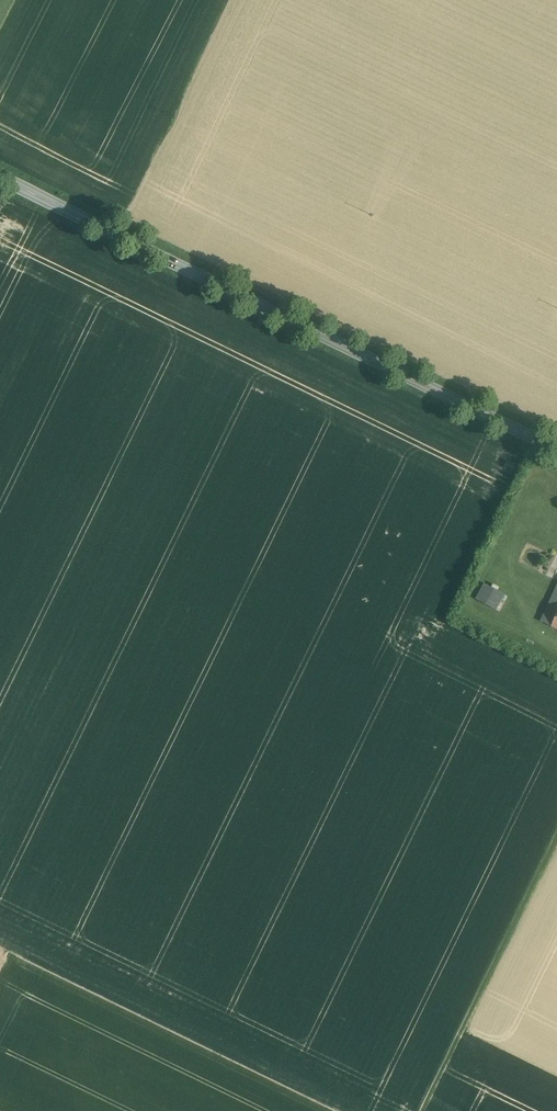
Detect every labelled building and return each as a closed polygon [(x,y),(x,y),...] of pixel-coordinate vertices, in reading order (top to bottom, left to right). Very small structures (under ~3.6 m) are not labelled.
[(500,593),(484,585),(476,600),(492,608),(500,593)] [(541,621),(552,626),(556,615),(556,587),(541,621)]
